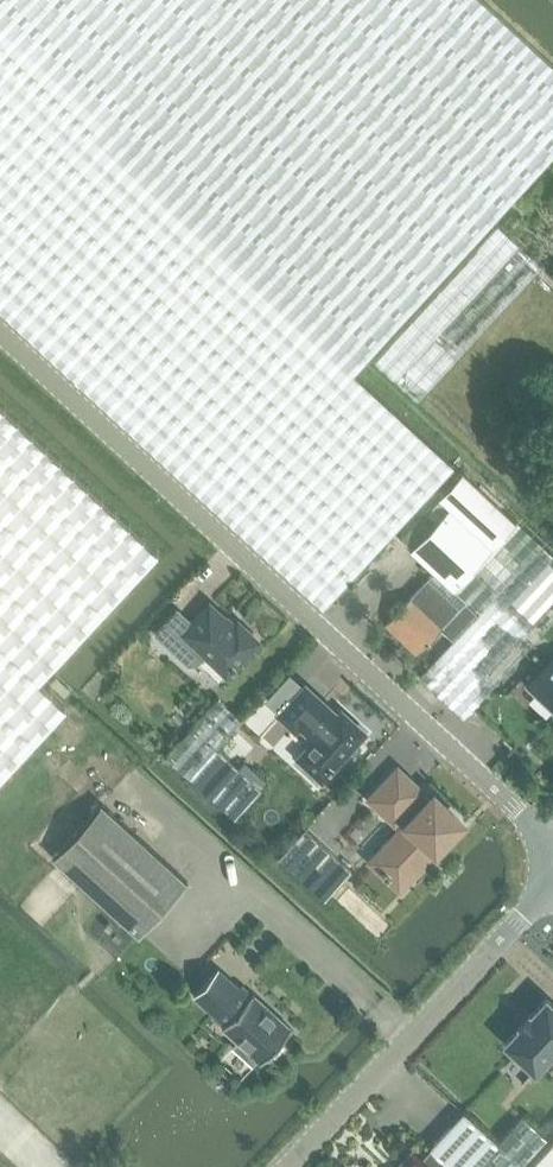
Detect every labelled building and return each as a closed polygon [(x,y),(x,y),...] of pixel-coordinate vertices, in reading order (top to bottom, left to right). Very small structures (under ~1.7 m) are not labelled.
[(47,352),(323,607),(332,597),(454,465),(351,370),(459,254),(552,154),(552,63),(485,0),(0,0),(0,309),(47,352)] [(498,222),(373,356),(418,397),(543,263),(498,222)] [(68,704),(45,684),(164,556),(0,402),(0,777),(68,704)] [(435,570),(479,611),(455,637),(419,676),(464,717),(484,695),(552,621),(552,553),(462,469),(454,479),(439,496),(449,506),(430,527),(419,517),(400,537),(435,570)] [(455,637),(479,611),(435,570),(386,622),(416,649),(440,624),(455,637)] [(197,663),(206,653),(227,674),(259,640),(238,621),(235,625),(210,603),(193,621),(178,608),(155,632),(188,663),(197,663)] [(528,684),(552,707),(552,656),(528,684)] [(290,674),(267,699),(281,712),(280,713),(297,729),(299,727),(314,740),(300,756),(303,760),(302,765),(314,775),(319,774),(322,777),(335,763),(364,731),(342,710),(338,715),(332,709),(306,685),(304,687),(290,674)] [(56,675),(50,681),(65,695),(71,688),(56,675)] [(216,746),(242,718),(218,697),(166,754),(235,817),(261,788),(216,746)] [(436,848),(461,821),(434,796),(430,800),(422,792),(422,791),(398,768),(377,791),(410,822),(375,860),(385,869),(383,871),(388,875),(390,874),(400,883),(435,846),(436,848)] [(188,879),(102,802),(53,856),(138,934),(188,879)] [(279,856),(325,898),(351,869),(305,827),(279,856)] [(218,966),(194,993),(225,1021),(222,1025),(261,1060),(272,1048),(275,1050),(284,1040),(281,1038),(292,1026),(253,991),(250,995),(218,966)] [(506,1041),(535,1068),(552,1048),(552,1003),(546,997),(531,1014),(529,1013),(528,1014),(529,1016),(523,1022),(522,1021),(520,1023),(521,1024),(506,1041)] [(430,1145),(432,1147),(453,1166),(516,1166),(519,1164),(497,1144),(463,1111),(430,1145)] [(524,1115),(497,1144),(519,1164),(546,1136),(546,1135),(525,1115),(524,1115)] [(526,1166),(552,1166),(552,1138),(526,1166)] [(399,1166),(453,1166),(432,1147),(422,1157),(414,1150),(399,1166)]
